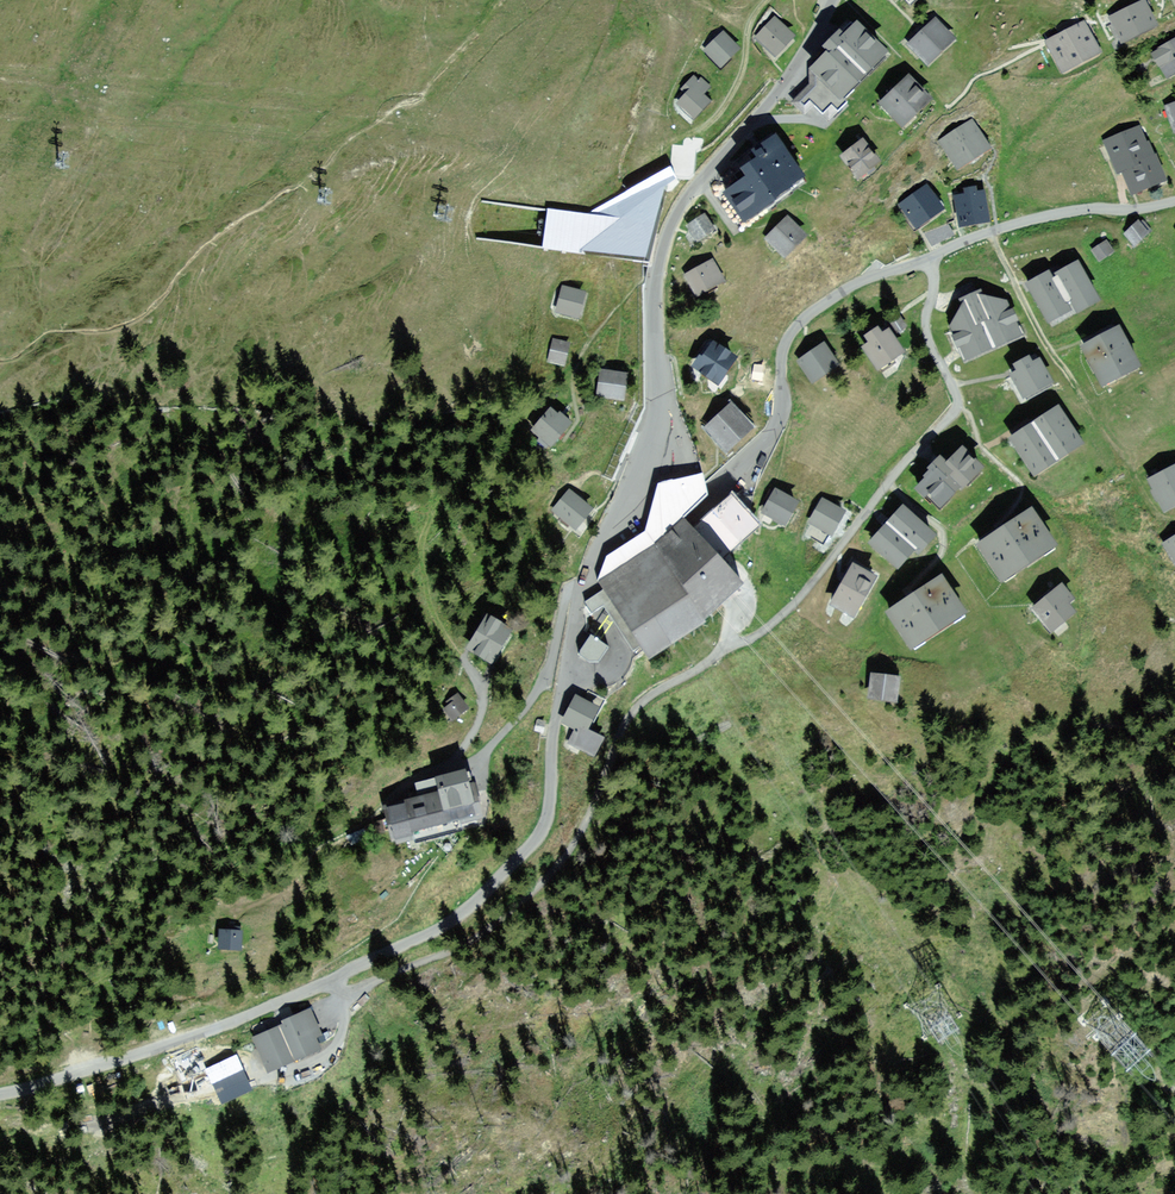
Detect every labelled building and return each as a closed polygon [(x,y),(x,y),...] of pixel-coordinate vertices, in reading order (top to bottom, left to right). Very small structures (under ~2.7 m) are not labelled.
[(1143,2),(1111,18),(1121,38),(1154,23),(1143,2)] [(791,36),(775,21),(759,38),(775,53),(791,36)] [(950,38),(934,22),(911,44),(927,61),(950,38)] [(885,57),(852,23),(834,39),(826,50),(830,54),(814,70),(816,71),(816,77),(813,77),(813,85),(816,85),(816,87),(808,96),(802,91),(792,101),(804,113),(812,105),(823,115),(831,106),(838,112),(847,102),(844,100),(854,91),(851,88),(885,57)] [(1083,25),(1045,45),(1050,53),(1054,53),(1062,69),(1075,62),(1078,63),(1084,60),(1085,57),(1097,51),(1088,34),(1094,31),(1089,23),(1083,26),(1083,25)] [(737,49),(724,35),(707,50),(721,64),(737,49)] [(1157,53),(1169,73),(1174,70),(1174,43),(1157,53)] [(684,87),(690,93),(680,103),(694,116),(707,101),(701,95),(709,87),(701,79),(699,81),(698,80),(698,81),(694,77),(684,87)] [(925,99),(908,80),(881,106),(887,113),(890,110),(902,122),(925,99)] [(1166,108),(1170,118),(1173,117),(1174,123),(1174,105),(1166,108)] [(954,135),(943,142),(957,164),(965,159),(970,160),(976,156),(978,151),(986,146),(971,124),(960,131),(959,129),(953,134),(954,135)] [(1137,129),(1124,134),(1125,135),(1108,142),(1119,170),(1123,168),(1131,189),(1147,182),(1150,187),(1163,181),(1155,160),(1152,160),(1147,146),(1144,147),(1137,129)] [(882,161),(863,136),(839,155),(858,180),(882,161)] [(783,148),(776,138),(765,146),(760,144),(759,149),(754,152),(755,153),(749,157),(755,165),(746,172),(745,171),(737,177),(738,178),(735,180),(735,184),(737,188),(726,196),(744,219),(771,199),(771,198),(788,186),(787,185),(800,176),(782,149),(783,148)] [(586,215),(547,209),(543,247),(634,260),(649,261),(659,221),(666,192),(671,190),(679,182),(677,178),(676,179),(674,174),(629,196),(629,191),(586,215)] [(940,208),(926,188),(897,208),(911,228),(940,208)] [(956,199),(961,224),(987,219),(983,195),(976,196),(974,189),(966,190),(967,197),(956,199)] [(704,216),(688,227),(697,240),(712,230),(704,216)] [(802,236),(787,221),(770,239),(784,253),(802,236)] [(1141,224),(1138,222),(1126,234),(1134,245),(1150,230),(1143,221),(1141,224)] [(953,235),(947,223),(924,232),(930,245),(953,235)] [(1106,241),(1093,250),(1099,260),(1112,251),(1116,250),(1113,245),(1110,247),(1106,241)] [(712,262),(687,275),(698,295),(722,281),(712,262)] [(1095,296),(1077,264),(1057,275),(1058,276),(1051,279),(1048,274),(1028,285),(1049,322),(1068,311),(1066,306),(1072,302),(1075,307),(1095,296)] [(582,294),(564,289),(558,310),(576,315),(582,294)] [(1002,341),(1019,334),(1014,323),(1016,321),(1012,311),(1009,312),(1005,302),(981,297),(979,293),(962,301),(964,305),(952,326),(957,336),(954,337),(958,347),(961,346),(966,357),(983,350),(980,345),(1000,337),(1002,341)] [(898,317),(889,323),(896,333),(905,327),(898,317)] [(872,345),(866,349),(882,372),(895,363),(891,357),(900,351),(888,334),(882,338),(878,330),(867,338),(872,345)] [(1103,383),(1136,365),(1118,331),(1085,349),(1103,383)] [(568,344),(554,341),(549,360),(563,363),(568,344)] [(732,359),(714,346),(697,370),(708,378),(710,376),(717,381),(732,359)] [(823,347),(801,362),(813,379),(835,365),(823,347)] [(1028,359),(1028,358),(1015,366),(1016,366),(1009,369),(1023,396),(1049,381),(1035,355),(1028,359)] [(624,376),(603,373),(599,394),(621,397),(624,376)] [(557,418),(547,408),(531,427),(541,435),(537,440),(546,448),(557,435),(560,438),(564,434),(560,432),(566,425),(560,420),(563,417),(560,414),(557,418)] [(749,428),(730,409),(709,428),(728,448),(749,428)] [(1064,448),(1077,440),(1068,426),(1069,425),(1065,419),(1064,420),(1057,410),(1040,422),(1040,423),(1030,430),(1029,429),(1012,440),(1018,448),(1016,449),(1023,458),(1024,457),(1034,471),(1046,463),(1047,464),(1056,458),(1055,457),(1065,450),(1064,448)] [(962,451),(947,466),(940,459),(933,466),(936,469),(927,478),(928,479),(919,488),(927,496),(929,493),(939,503),(952,490),(950,488),(956,483),(960,487),(979,468),(962,451)] [(1170,471),(1152,481),(1156,489),(1153,491),(1157,501),(1161,499),(1166,507),(1174,502),(1174,464),(1168,467),(1170,471)] [(597,581),(603,589),(584,602),(592,613),(604,605),(607,610),(633,650),(640,646),(646,654),(702,618),(741,583),(689,524),(684,518),(708,494),(705,482),(704,477),(703,473),(657,484),(647,523),(645,531),(606,556),(597,581)] [(590,509),(568,491),(553,508),(575,526),(590,509)] [(732,492),(694,527),(722,558),(761,523),(750,512),(732,492)] [(795,503),(776,493),(761,519),(769,524),(774,516),(784,522),(795,503)] [(824,499),(820,497),(812,511),(817,514),(805,534),(823,544),(841,513),(823,502),(824,499)] [(926,531),(903,510),(893,521),(891,520),(884,527),(886,529),(874,543),(882,550),(881,552),(887,557),(888,555),(891,558),(890,560),(894,563),(898,563),(902,559),(902,556),(911,546),(915,550),(922,542),(927,542),(932,538),(931,534),(928,530),(926,531)] [(1002,577),(1052,544),(1041,528),(1042,527),(1038,521),(1037,522),(1030,512),(980,545),(1002,577)] [(1174,538),(1171,535),(1163,540),(1174,560),(1174,537),(1174,538)] [(873,578),(854,568),(835,604),(852,613),(873,578)] [(947,589),(940,579),(890,612),(912,645),(961,611),(951,595),(952,594),(948,588),(947,589)] [(1070,598),(1061,588),(1036,609),(1050,627),(1070,611),(1064,603),(1070,598)] [(507,631),(488,619),(472,647),(490,659),(507,631)] [(897,679),(873,676),(872,696),(895,699),(897,679)] [(601,697),(588,690),(582,702),(577,699),(571,709),(569,707),(564,717),(567,718),(564,722),(577,729),(570,743),(567,748),(574,752),(577,747),(592,754),(601,736),(585,728),(601,697)] [(446,703),(449,706),(445,709),(452,719),(467,708),(457,695),(446,703)] [(535,730),(533,730),(531,749),(538,751),(541,732),(543,722),(538,720),(535,730)] [(404,804),(388,808),(396,843),(400,842),(399,838),(401,838),(401,837),(413,834),(412,832),(476,815),(476,818),(478,818),(473,801),(479,799),(477,793),(474,784),(468,785),(465,771),(416,784),(420,800),(405,804),(404,802),(403,802),(404,804)] [(240,932),(221,931),(221,946),(239,947),(240,932)] [(295,1016),(283,1021),(285,1026),(256,1038),(269,1066),(315,1045),(303,1018),(297,1020),(295,1016)] [(236,1057),(193,1078),(198,1090),(213,1082),(241,1069),(236,1057)]
